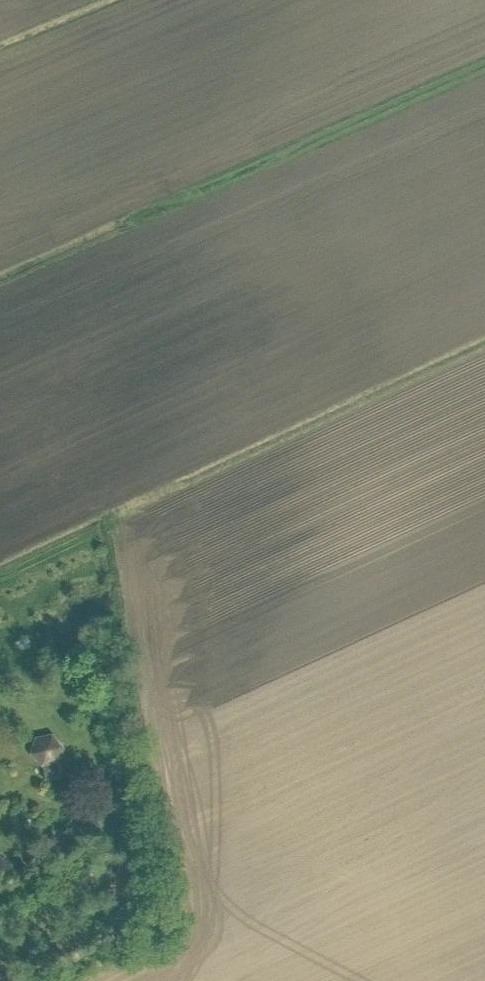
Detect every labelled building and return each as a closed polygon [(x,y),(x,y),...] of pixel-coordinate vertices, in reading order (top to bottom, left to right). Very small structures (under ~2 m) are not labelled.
[(34,738),(28,755),(40,769),(58,766),(64,749),(52,735),(34,738)]
